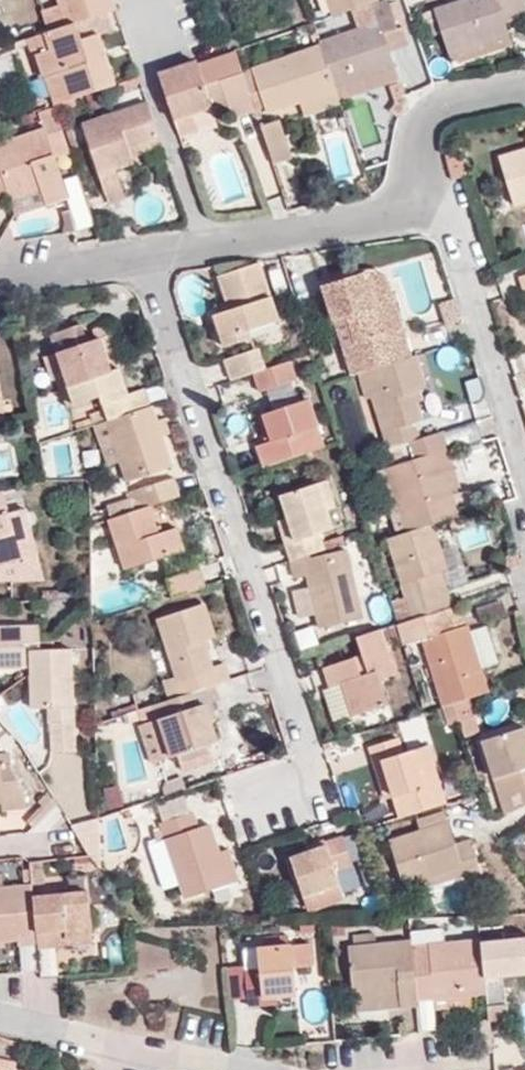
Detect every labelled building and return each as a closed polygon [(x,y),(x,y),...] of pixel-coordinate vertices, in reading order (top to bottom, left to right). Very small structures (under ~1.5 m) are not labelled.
[(48,32),(75,23),(108,13),(116,10),(113,0),(55,0),(57,5),(41,11),(48,32)] [(319,43),(321,47),(334,87),(339,101),(398,80),(388,52),(382,34),(397,29),(388,4),(387,0),(384,0),(377,2),(368,5),(374,24),(319,43)] [(368,5),(377,2),(376,0),(325,0),(331,18),(368,5)] [(433,12),(446,53),(507,33),(504,23),(497,0),(498,0),(470,0),(433,12)] [(524,17),(524,10),(522,0),(498,0),(497,0),(504,23),(524,17)] [(407,26),(398,2),(388,4),(397,29),(401,28),(407,26)] [(116,85),(99,36),(114,32),(108,13),(75,23),(48,32),(44,33),(46,41),(49,51),(38,55),(45,76),(62,71),(68,89),(51,95),(55,106),(116,85)] [(408,46),(401,28),(397,29),(382,34),(388,52),(408,46)] [(27,47),(46,41),(44,33),(25,40),(27,47)] [(451,68),(512,47),(507,33),(446,53),(451,68)] [(264,107),(265,111),(297,100),(334,87),(321,47),(242,74),(255,110),(264,107)] [(159,77),(173,121),(192,114),(210,108),(209,106),(203,87),(220,81),(226,100),(233,118),(255,110),(242,74),(235,51),(159,77)] [(45,76),(51,95),(68,89),(62,71),(45,76)] [(209,106),(226,100),(220,81),(203,87),(209,106)] [(297,100),(303,116),(340,104),(339,101),(334,87),(297,100)] [(116,168),(132,162),(131,158),(128,148),(159,137),(148,104),(83,124),(107,203),(125,198),(116,168)] [(43,128),(0,142),(0,173),(7,195),(9,199),(40,189),(45,205),(69,197),(55,158),(70,153),(55,106),(38,111),(43,128)] [(178,137),(198,131),(192,114),(173,121),(178,137)] [(277,121),(260,126),(273,164),(289,158),(277,121)] [(131,158),(162,148),(159,137),(128,148),(131,158)] [(499,158),(513,205),(524,201),(524,150),(499,158)] [(221,312),(213,314),(221,338),(223,344),(245,338),(243,331),(277,320),(270,300),(258,263),(217,276),(225,301),(228,309),(221,312)] [(344,270),(321,278),(323,285),(347,277),(344,270)] [(380,271),(369,270),(364,272),(391,362),(410,356),(385,274),(380,271)] [(355,342),(343,345),(353,374),(357,373),(391,362),(364,272),(347,277),(323,285),(334,319),(346,316),(355,342)] [(284,318),(277,297),(270,300),(277,320),(284,318)] [(225,301),(219,303),(221,312),(228,309),(225,301)] [(459,320),(452,301),(441,305),(447,324),(459,320)] [(145,387),(128,393),(119,368),(110,371),(99,339),(97,340),(85,344),(79,325),(49,336),(55,354),(42,359),(49,380),(57,378),(67,405),(100,393),(105,409),(108,420),(150,405),(145,387)] [(119,368),(109,336),(99,339),(110,371),(119,368)] [(258,348),(224,359),(231,379),(253,372),(266,367),(258,348)] [(299,363),(313,358),(311,352),(297,357),(299,363)] [(421,387),(424,386),(415,355),(410,356),(391,362),(357,373),(365,399),(373,397),(389,448),(419,439),(414,421),(422,419),(416,401),(413,390),(421,387)] [(259,391),(297,379),(290,359),(266,367),(253,372),(259,391)] [(416,401),(424,399),(421,387),(413,390),(416,401)] [(256,445),(263,467),(323,447),(308,399),(258,415),(267,442),(256,445)] [(126,479),(170,464),(160,436),(155,420),(150,405),(108,420),(96,423),(93,425),(106,466),(120,461),(126,479)] [(93,413),(96,423),(108,420),(105,409),(93,413)] [(256,445),(267,442),(258,415),(248,419),(256,445)] [(171,432),(166,416),(155,420),(160,436),(171,432)] [(407,532),(433,524),(458,516),(452,495),(450,489),(439,451),(448,448),(443,431),(419,439),(389,448),(395,464),(387,467),(407,532)] [(450,489),(460,487),(448,448),(439,451),(450,489)] [(172,477),(127,492),(131,502),(133,511),(150,505),(178,495),(172,477)] [(310,554),(325,549),(323,542),(320,531),(334,527),(319,482),(279,495),(287,518),(293,540),(283,543),(289,561),(310,554)] [(0,491),(0,578),(21,578),(18,563),(28,561),(20,531),(30,528),(25,509),(8,513),(3,490),(0,491)] [(476,510),(470,491),(452,495),(458,516),(476,510)] [(131,502),(105,511),(107,519),(133,511),(131,502)] [(159,533),(150,505),(133,511),(107,519),(109,526),(123,567),(184,547),(178,527),(159,533)] [(287,518),(277,521),(283,543),(293,540),(287,518)] [(109,526),(107,519),(90,525),(93,532),(109,526)] [(441,571),(447,569),(433,524),(407,532),(388,538),(411,611),(413,619),(421,616),(445,609),(439,589),(446,587),(441,571)] [(21,578),(43,577),(30,528),(20,531),(28,561),(18,563),(21,578)] [(347,541),(369,534),(367,528),(344,535),(347,541)] [(325,549),(347,541),(344,535),(323,542),(325,549)] [(310,591),(316,615),(320,628),(364,618),(347,549),(311,557),(310,554),(289,561),(294,577),(306,575),(310,591)] [(445,609),(452,606),(446,587),(439,589),(445,609)] [(35,595),(35,600),(57,600),(57,589),(43,589),(42,595),(35,595)] [(295,595),(301,618),(316,615),(310,591),(295,595)] [(501,599),(478,607),(483,621),(506,613),(501,599)] [(157,618),(176,679),(181,695),(207,686),(231,678),(224,662),(212,666),(203,640),(215,635),(205,603),(157,618)] [(466,624),(463,625),(456,605),(452,606),(445,609),(421,616),(413,619),(397,624),(403,644),(421,638),(442,706),(454,702),(487,691),(480,669),(469,634),(466,624)] [(394,617),(397,624),(413,619),(411,611),(394,617)] [(39,642),(39,638),(39,624),(0,626),(0,667),(24,667),(24,642),(39,642)] [(380,678),(397,673),(383,628),(359,636),(370,672),(361,675),(354,656),(322,667),(328,687),(342,683),(352,714),(387,704),(380,678)] [(495,664),(484,630),(469,634),(480,669),(495,664)] [(301,651),(315,647),(311,632),(296,636),(301,651)] [(322,637),(326,647),(342,641),(338,632),(322,637)] [(53,650),(53,638),(39,638),(39,642),(24,642),(24,667),(31,666),(30,650),(53,650)] [(76,752),(73,649),(53,650),(30,650),(31,666),(32,707),(50,707),(60,706),(61,720),(51,720),(52,753),(76,752)] [(162,684),(167,699),(181,695),(176,679),(162,684)] [(352,714),(342,683),(328,687),(321,689),(331,721),(352,714)] [(206,703),(212,701),(207,686),(181,695),(167,699),(155,704),(159,718),(170,753),(171,756),(218,740),(212,720),(206,703)] [(153,698),(139,703),(141,708),(155,704),(153,698)] [(212,720),(217,718),(212,701),(206,703),(212,720)] [(456,718),(450,703),(441,707),(447,722),(456,718)] [(155,704),(141,708),(138,709),(143,724),(159,718),(155,704)] [(50,707),(51,720),(61,720),(60,706),(50,707)] [(150,760),(170,753),(159,718),(143,724),(139,725),(150,760)] [(504,814),(524,803),(524,730),(524,727),(482,741),(504,814)] [(367,748),(384,798),(393,796),(382,759),(402,753),(397,738),(367,748)] [(393,796),(400,818),(446,803),(429,745),(402,753),(382,759),(393,796)] [(12,763),(11,753),(0,754),(1,763),(12,763)] [(0,754),(0,801),(2,801),(3,810),(26,808),(24,786),(12,763),(1,763),(0,754)] [(369,808),(373,820),(394,814),(390,802),(369,808)] [(445,809),(416,818),(421,830),(449,822),(445,809)] [(159,823),(185,897),(229,883),(218,852),(209,823),(199,827),(193,811),(159,823)] [(471,838),(455,842),(449,822),(421,830),(389,840),(404,886),(423,880),(425,886),(463,874),(466,879),(482,874),(471,838)] [(325,840),(327,846),(308,852),(291,858),(304,896),(341,884),(336,871),(353,865),(343,834),(325,840)] [(325,838),(305,845),(308,852),(327,846),(325,840),(325,838)] [(239,879),(228,848),(218,852),(229,883),(239,879)] [(19,945),(38,943),(33,895),(32,884),(2,887),(0,887),(0,940),(5,939),(19,938),(19,945)] [(345,896),(341,884),(304,896),(308,909),(345,896)] [(33,895),(38,943),(38,949),(67,946),(66,939),(92,936),(89,891),(33,895)] [(507,905),(507,915),(517,915),(516,905),(507,905)] [(288,933),(266,936),(267,944),(288,942),(288,933)] [(92,936),(66,939),(67,946),(93,943),(92,936)] [(480,942),(480,938),(412,945),(417,998),(435,997),(472,993),(486,992),(484,977),(480,942)] [(480,942),(484,977),(524,973),(524,939),(480,942)] [(417,998),(412,945),(411,940),(350,946),(354,992),(399,988),(401,1006),(417,1005),(417,998)] [(258,945),(257,948),(244,949),(246,971),(249,999),(249,1006),(263,1004),(263,997),(278,995),(297,994),(295,971),(293,946),(292,941),(288,942),(267,944),(258,945)] [(310,969),(307,944),(293,946),(295,971),(310,969)] [(233,972),(236,1000),(249,999),(246,971),(233,972)] [(401,1006),(399,988),(354,992),(356,1010),(401,1006)] [(435,1009),(473,1006),(472,993),(435,997),(435,1009)] [(263,1004),(279,1003),(278,995),(263,997),(263,1004)] [(0,1057),(0,1069),(14,1069),(16,1062),(0,1057)]
